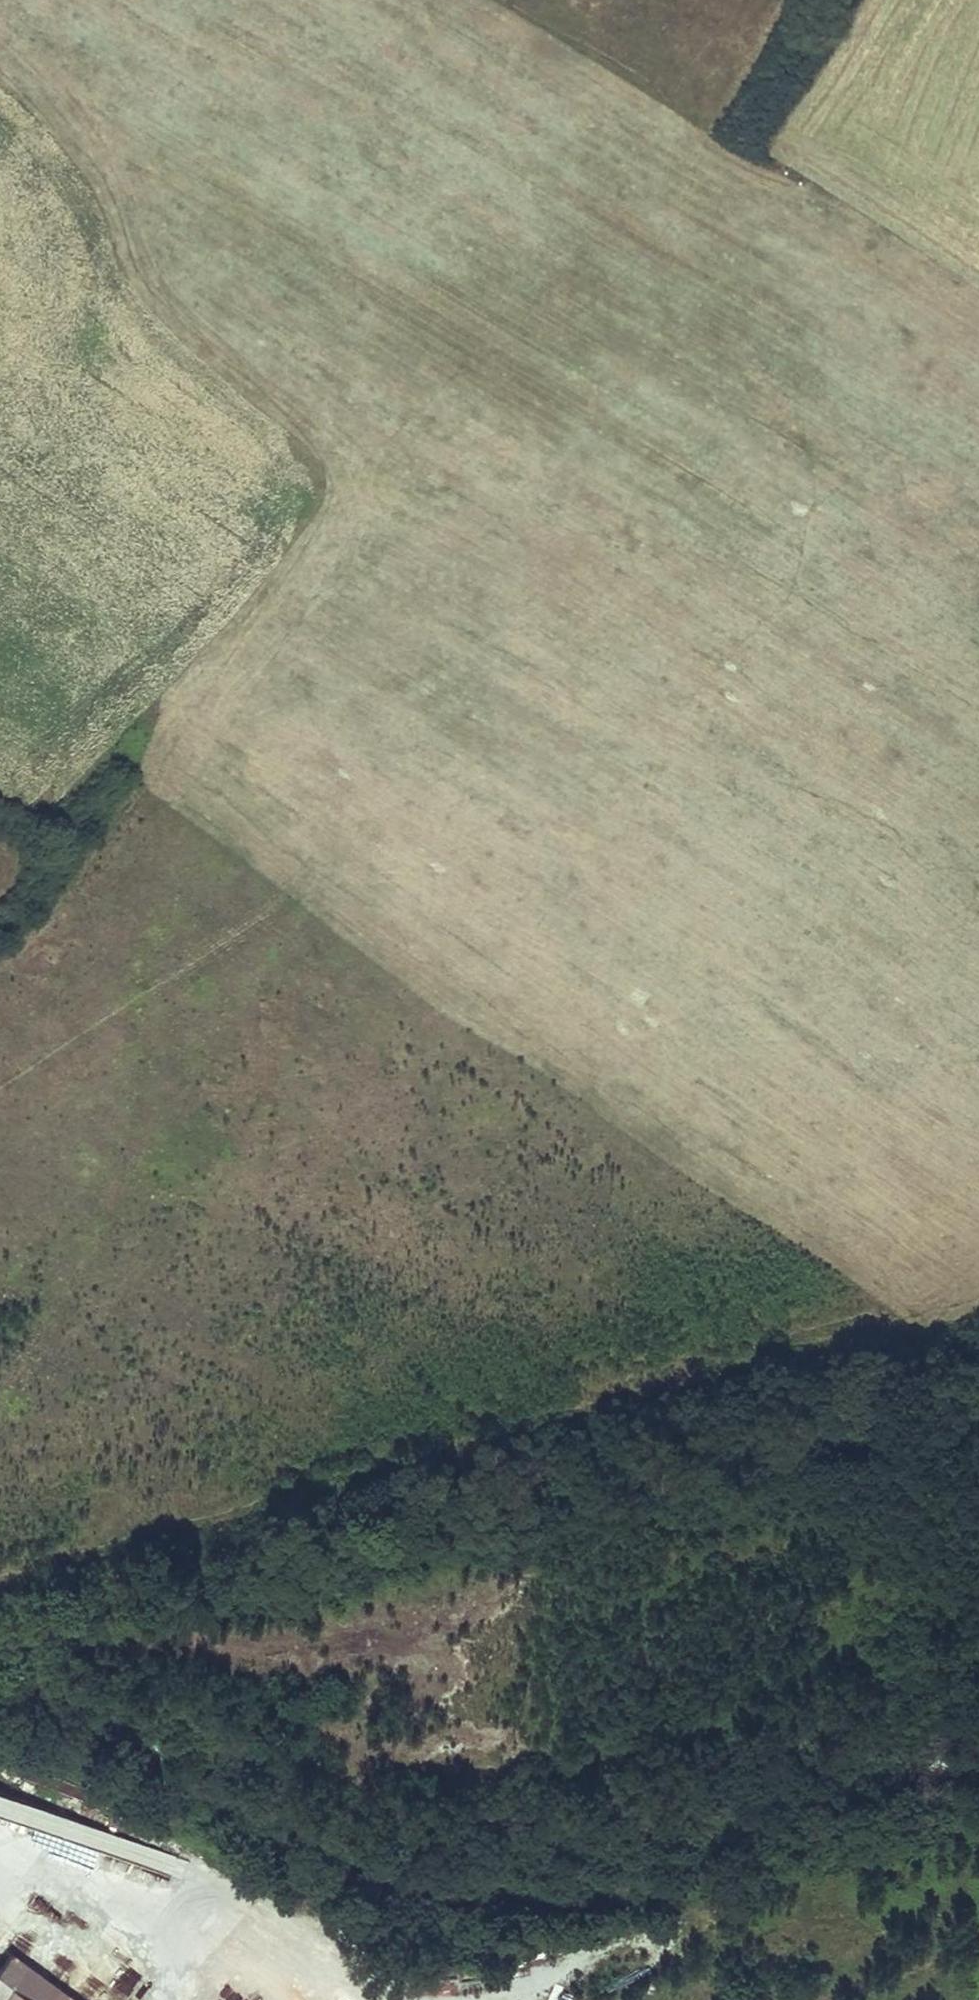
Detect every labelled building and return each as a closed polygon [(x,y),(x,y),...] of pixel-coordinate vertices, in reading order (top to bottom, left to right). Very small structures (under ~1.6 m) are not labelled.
[(12,1958),(0,1974),(0,1999),(71,1999),(12,1958)]
